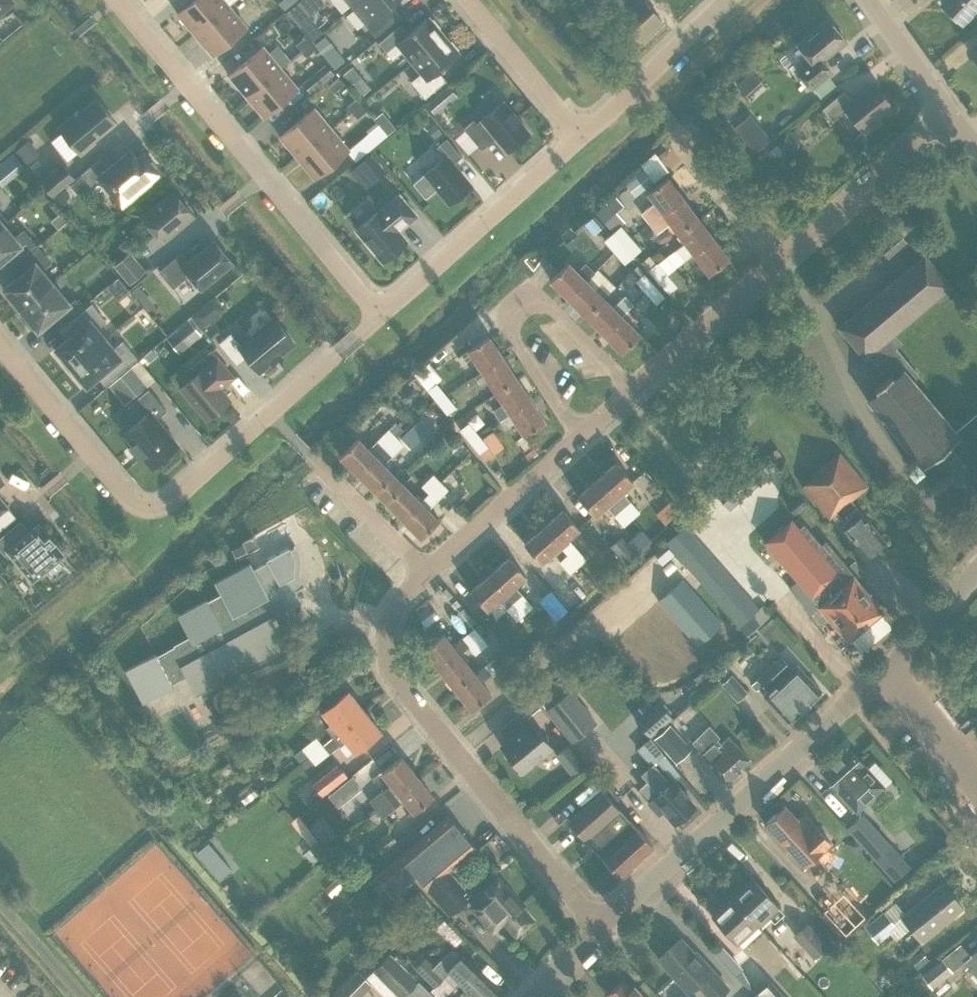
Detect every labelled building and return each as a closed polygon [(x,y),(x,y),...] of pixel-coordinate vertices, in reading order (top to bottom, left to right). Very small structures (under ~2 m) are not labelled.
[(12,0),(0,0),(0,10),(12,0)] [(229,5),(225,0),(193,0),(177,13),(194,34),(229,5)] [(286,11),(299,0),(277,0),(286,11)] [(287,11),(297,23),(322,2),(321,0),(300,0),(287,11)] [(352,6),(351,6),(375,34),(399,14),(390,4),(395,0),(359,0),(352,6)] [(662,21),(642,0),(638,0),(620,17),(642,40),(662,21)] [(940,2),(961,21),(976,4),(976,0),(942,0),(940,2)] [(229,5),(194,34),(212,55),(247,26),(229,5)] [(444,34),(429,16),(386,51),(392,58),(402,50),(411,61),(444,34)] [(822,60),(846,41),(828,18),(797,44),(810,60),(796,71),(811,88),(831,71),(822,60)] [(460,53),(444,34),(411,61),(420,72),(411,80),(425,97),(446,80),(438,71),(460,53)] [(315,48),(304,36),(295,44),(306,56),(315,48)] [(246,95),(280,66),(263,46),(228,75),(246,95)] [(360,59),(350,67),(359,80),(369,72),(360,59)] [(334,74),(325,63),(302,82),(311,93),(334,74)] [(280,66),(246,95),(263,116),(298,87),(280,66)] [(750,72),(738,83),(747,92),(758,81),(750,72)] [(338,76),(328,84),(334,91),(344,83),(338,76)] [(862,131),(892,106),(873,83),(852,100),(844,90),(822,108),(832,120),(845,110),(862,131)] [(439,94),(430,101),(437,109),(446,102),(439,94)] [(356,97),(347,105),(352,111),(361,103),(356,97)] [(93,141),(116,122),(96,98),(74,117),(72,115),(58,127),(81,154),(95,142),(93,141)] [(769,119),(783,109),(776,100),(763,111),(769,119)] [(496,136),(507,150),(529,132),(503,101),(477,123),(473,119),(463,127),(481,149),(496,136)] [(361,103),(352,111),(356,117),(366,109),(361,103)] [(279,136),(297,157),(331,128),(314,107),(279,136)] [(748,114),(732,128),(754,152),(770,137),(748,114)] [(433,122),(426,129),(435,138),(442,132),(433,122)] [(380,125),(372,132),(379,140),(387,134),(380,125)] [(349,149),(331,128),(297,157),(314,178),(349,149)] [(461,156),(446,138),(437,146),(445,155),(425,172),(449,202),(470,185),(452,163),(461,156)] [(107,162),(102,155),(83,172),(92,182),(100,174),(123,202),(163,168),(145,145),(139,150),(132,141),(107,162)] [(12,154),(4,161),(10,169),(19,162),(12,154)] [(369,155),(360,163),(374,180),(383,172),(369,155)] [(73,177),(62,163),(41,181),(52,195),(73,177)] [(652,180),(644,170),(626,184),(634,194),(652,180)] [(640,212),(649,223),(682,198),(667,177),(647,192),(654,201),(640,212)] [(193,215),(172,190),(142,216),(162,240),(193,215)] [(418,214),(399,191),(353,228),(382,263),(409,240),(400,229),(418,214)] [(678,233),(698,218),(682,198),(649,223),(656,233),(670,223),(678,233)] [(624,220),(607,201),(595,212),(612,231),(620,224),(624,220)] [(693,253),(713,238),(698,218),(678,233),(684,242),(673,250),(682,261),(693,253)] [(14,236),(4,224),(0,227),(0,262),(7,256),(14,264),(37,245),(23,229),(14,236)] [(622,244),(631,236),(620,224),(611,231),(622,244)] [(622,244),(611,231),(603,239),(613,250),(614,251),(622,244)] [(631,236),(622,244),(633,256),(642,248),(631,236)] [(713,238),(693,253),(708,274),(728,259),(713,238)] [(232,262),(214,240),(188,262),(180,253),(158,271),(172,287),(188,274),(200,289),(232,262)] [(624,263),(633,256),(622,244),(614,251),(624,263)] [(51,262),(37,245),(14,264),(21,273),(3,288),(20,309),(52,282),(41,269),(51,262)] [(146,271),(130,252),(113,266),(129,285),(146,271)] [(950,285),(924,254),(838,326),(864,357),(868,354),(887,377),(874,388),(876,391),(868,401),(914,456),(906,462),(912,470),(920,464),(923,467),(933,458),(941,468),(957,454),(949,444),(960,436),(912,379),(918,374),(887,338),(935,298),(938,301),(949,292),(946,289),(950,285)] [(657,281),(667,272),(656,260),(646,269),(657,281)] [(550,279),(569,298),(586,281),(592,275),(582,266),(577,271),(567,262),(550,279)] [(645,292),(654,283),(643,271),(643,272),(634,280),(645,292)] [(677,284),(667,272),(657,281),(667,293),(677,284)] [(151,300),(165,291),(153,273),(139,282),(151,300)] [(586,281),(569,298),(586,315),(603,298),(586,281)] [(69,303),(52,282),(20,309),(37,330),(56,314),(62,323),(82,307),(75,298),(69,303)] [(665,295),(654,283),(645,292),(655,304),(664,296),(665,295)] [(603,298),(586,315),(604,334),(622,316),(634,303),(624,294),(612,306),(603,298)] [(69,364),(70,366),(105,338),(96,328),(106,320),(91,303),(69,321),(76,330),(55,348),(57,350),(55,351),(68,366),(69,364)] [(201,307),(192,314),(201,325),(210,318),(201,307)] [(622,316),(604,334),(622,351),(640,334),(622,316)] [(241,345),(238,342),(230,332),(218,342),(236,364),(246,356),(258,371),(269,362),(271,363),(281,355),(280,353),(293,342),(273,318),(241,345)] [(467,349),(481,370),(502,357),(488,335),(467,349)] [(113,348),(105,338),(70,366),(72,368),(70,369),(83,384),(84,383),(86,384),(107,367),(114,376),(137,357),(122,340),(113,348)] [(221,380),(230,372),(211,349),(190,367),(196,374),(181,386),(207,417),(229,400),(215,383),(220,379),(221,380)] [(487,379),(495,392),(516,378),(502,357),(481,370),(474,375),(480,384),(487,379)] [(429,362),(414,374),(427,389),(436,381),(441,377),(429,362)] [(509,413),(530,399),(516,378),(495,392),(503,403),(493,409),(500,419),(509,413)] [(437,401),(446,393),(436,381),(427,389),(437,401)] [(148,388),(137,397),(149,411),(123,432),(132,444),(128,447),(137,459),(142,455),(152,466),(177,445),(155,418),(166,409),(148,388)] [(456,406),(446,393),(437,401),(447,414),(456,406)] [(544,421),(530,399),(509,413),(523,434),(544,421)] [(459,428),(469,441),(479,433),(468,421),(459,428)] [(368,448),(375,456),(395,436),(388,429),(368,448)] [(479,433),(469,441),(479,453),(489,446),(494,453),(504,446),(492,430),(482,437),(479,433)] [(395,436),(375,456),(358,473),(376,492),(393,474),(383,463),(402,444),(395,436)] [(339,455),(358,473),(375,456),(368,448),(357,437),(339,455)] [(510,454),(519,469),(534,460),(525,445),(510,454)] [(845,527),(844,529),(866,555),(884,540),(851,499),(867,486),(839,452),(812,474),(814,475),(802,485),(829,518),(836,512),(844,521),(842,523),(845,527)] [(729,509),(775,468),(762,453),(715,494),(729,509)] [(596,478),(631,518),(639,511),(621,490),(632,480),(616,461),(596,478)] [(422,485),(429,493),(440,482),(433,474),(422,485)] [(631,518),(596,478),(577,495),(594,514),(605,504),(623,525),(631,518)] [(429,493),(420,501),(402,519),(420,537),(438,519),(428,509),(447,489),(440,482),(429,493)] [(384,500),(402,519),(420,501),(402,483),(384,500)] [(793,512),(806,501),(799,493),(786,504),(793,512)] [(468,520),(478,509),(463,496),(453,508),(468,520)] [(586,559),(567,538),(579,527),(562,509),(543,526),(559,544),(567,553),(578,565),(586,559)] [(847,639),(881,611),(853,577),(845,583),(837,574),(842,570),(832,558),(835,555),(825,542),(821,545),(798,517),(793,522),(790,519),(764,541),(811,596),(812,595),(812,596),(804,604),(811,613),(819,606),(847,639)] [(20,520),(0,537),(0,549),(4,553),(7,550),(32,580),(45,569),(49,574),(63,562),(59,558),(64,554),(54,542),(54,541),(48,534),(48,535),(38,523),(28,531),(20,520)] [(665,542),(673,551),(692,534),(684,525),(665,542)] [(559,544),(543,526),(524,543),(540,561),(559,544)] [(635,550),(620,534),(609,544),(623,560),(635,550)] [(673,551),(681,560),(701,544),(692,534),(673,551)] [(253,535),(241,541),(242,543),(246,549),(247,551),(258,546),(253,535)] [(279,627),(292,620),(286,609),(301,601),(295,590),(303,585),(304,587),(305,586),(302,579),(299,571),(300,563),(300,556),(297,549),(294,543),(293,544),(294,546),(290,548),(289,546),(266,559),(266,561),(253,568),(250,562),(214,581),(220,593),(207,600),(206,598),(177,614),(189,637),(175,645),(157,655),(155,653),(125,669),(143,702),(173,685),(171,682),(186,674),(196,691),(287,642),(279,627)] [(242,543),(232,549),(235,555),(246,549),(242,543)] [(681,560),(690,570),(709,553),(701,544),(681,560)] [(567,553),(559,560),(570,572),(578,565),(567,553)] [(690,570),(698,579),(717,562),(709,553),(690,570)] [(509,556),(489,573),(524,613),(532,606),(514,585),(525,575),(509,556)] [(698,579),(706,588),(725,571),(717,562),(698,579)] [(706,588),(714,597),(733,581),(725,571),(706,588)] [(516,620),(524,613),(489,573),(470,590),(486,609),(498,599),(516,620)] [(697,644),(721,623),(681,578),(658,599),(697,644)] [(714,597),(722,607),(741,590),(733,581),(714,597)] [(567,608),(550,589),(538,599),(555,618),(567,608)] [(722,607),(730,616),(750,599),(741,590),(722,607)] [(758,608),(750,599),(730,616),(738,625),(758,608)] [(458,653),(468,645),(480,635),(474,627),(452,645),(442,633),(423,649),(439,668),(458,653)] [(439,668),(455,688),(474,673),(458,653),(439,668)] [(502,664),(496,656),(474,673),(455,688),(471,708),(490,693),(481,681),(502,664)] [(768,667),(805,706),(821,691),(796,663),(791,668),(781,656),(768,667)] [(805,706),(768,667),(756,678),(767,690),(763,694),(788,722),(805,706)] [(747,691),(731,673),(720,682),(736,700),(747,691)] [(333,735),(364,710),(348,690),(321,711),(331,723),(326,727),(333,735)] [(549,711),(574,742),(597,723),(572,692),(549,711)] [(638,723),(650,736),(672,716),(660,703),(638,723)] [(364,710),(333,735),(340,744),(344,740),(354,751),(380,730),(364,710)] [(521,770),(551,746),(530,722),(501,746),(521,770)] [(691,748),(670,723),(653,738),(675,762),(691,748)] [(692,741),(702,752),(700,754),(724,781),(749,758),(728,735),(720,742),(717,739),(719,736),(709,725),(692,741)] [(323,742),(316,733),(299,746),(307,755),(323,742)] [(649,737),(638,746),(652,762),(663,753),(649,737)] [(330,750),(323,742),(307,755),(314,764),(330,750)] [(571,772),(582,763),(567,745),(556,753),(571,772)] [(822,770),(843,793),(842,794),(855,808),(863,800),(865,803),(885,784),(867,764),(864,766),(847,747),(822,770)] [(368,800),(375,808),(416,775),(400,755),(381,771),(390,782),(368,800)] [(647,780),(639,787),(650,800),(648,802),(658,814),(663,809),(675,822),(694,805),(672,780),(670,782),(662,773),(652,762),(640,773),(647,780)] [(348,776),(338,763),(312,784),(321,796),(348,776)] [(432,795),(416,775),(375,808),(382,817),(404,800),(413,811),(432,795)] [(360,788),(352,777),(330,795),(338,806),(360,788)] [(251,795),(269,790),(266,779),(248,784),(251,795)] [(580,801),(600,788),(595,781),(575,794),(580,801)] [(623,876),(632,868),(630,866),(652,845),(637,827),(636,828),(630,820),(629,821),(602,790),(568,821),(602,858),(618,876),(621,874),(623,876)] [(795,818),(783,805),(764,823),(803,865),(832,839),(816,821),(814,822),(803,811),(795,818)] [(891,842),(863,811),(846,826),(874,857),(891,842)] [(475,847),(448,814),(376,875),(391,894),(414,874),(427,888),(448,870),(475,847)] [(398,840),(390,830),(373,844),(381,854),(398,840)] [(471,897),(448,870),(427,888),(449,914),(471,897)] [(515,932),(530,919),(514,901),(516,900),(495,877),(478,892),(482,896),(471,905),(488,924),(498,915),(504,921),(505,920),(515,932)] [(732,896),(761,927),(781,909),(752,877),(732,896)] [(921,940),(962,908),(942,882),(901,915),(921,940)] [(844,907),(859,895),(851,886),(836,898),(844,907)] [(761,927),(732,896),(712,914),(741,946),(761,927)] [(832,901),(822,911),(837,926),(847,917),(832,901)] [(897,927),(883,910),(863,926),(877,943),(897,927)] [(470,929),(455,911),(445,920),(460,937),(470,929)] [(411,924),(401,914),(383,932),(397,946),(404,939),(400,935),(411,924)] [(814,956),(826,945),(808,924),(795,936),(814,956)] [(727,987),(698,955),(697,956),(680,938),(658,958),(687,990),(697,982),(710,996),(716,996),(727,987)] [(226,957),(236,971),(254,958),(243,944),(226,957)] [(370,947),(362,956),(370,964),(378,955),(370,947)] [(971,954),(963,961),(976,978),(976,949),(971,954)] [(443,975),(454,985),(458,981),(474,996),(489,996),(497,989),(473,966),(462,954),(456,960),(447,950),(433,965),(442,974),(443,975)] [(471,950),(465,955),(497,987),(503,982),(471,950)] [(920,950),(911,958),(918,967),(928,960),(920,950)] [(389,953),(372,970),(400,996),(435,996),(389,953)] [(443,975),(442,974),(433,965),(425,957),(415,967),(433,985),(443,975)] [(931,986),(951,970),(941,959),(922,975),(931,986)] [(343,984),(357,996),(358,996),(371,983),(357,970),(343,984)] [(753,993),(757,996),(787,996),(770,978),(753,993)] [(634,986),(630,989),(621,980),(607,994),(610,996),(644,996),(634,986)]
